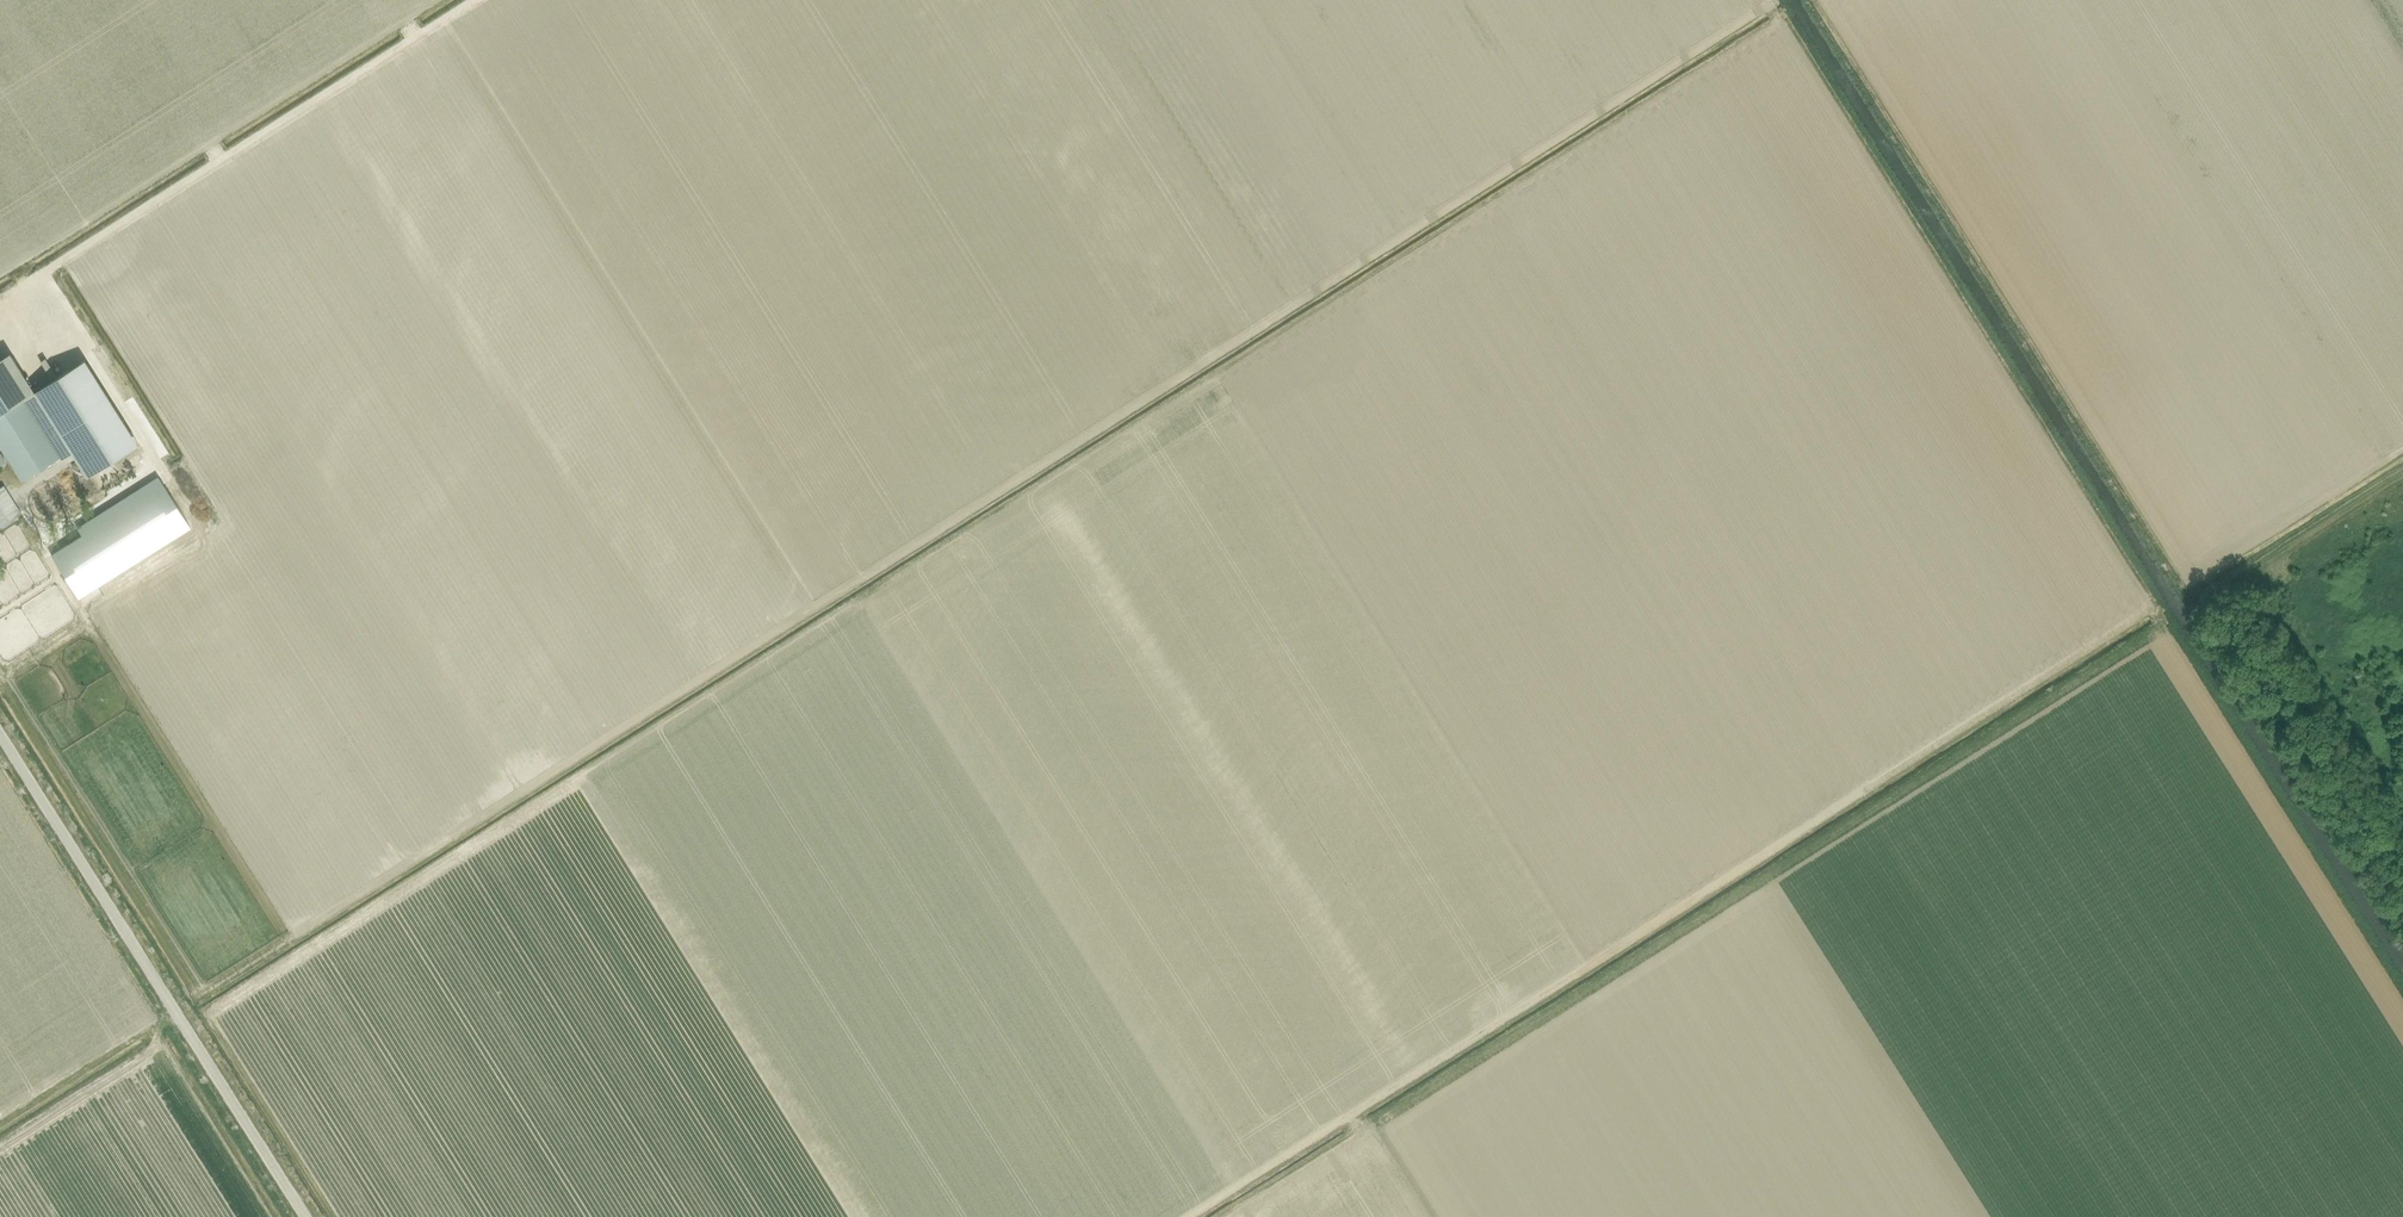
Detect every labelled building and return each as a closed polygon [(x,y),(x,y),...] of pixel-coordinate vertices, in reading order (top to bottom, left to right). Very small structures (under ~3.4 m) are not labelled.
[(22,480),(70,450),(34,392),(11,356),(0,362),(0,445),(22,480)] [(84,360),(34,392),(70,450),(87,477),(138,445),(84,360)] [(78,598),(190,528),(163,484),(51,555),(78,598)] [(0,489),(0,526),(21,512),(4,487),(0,489)]
